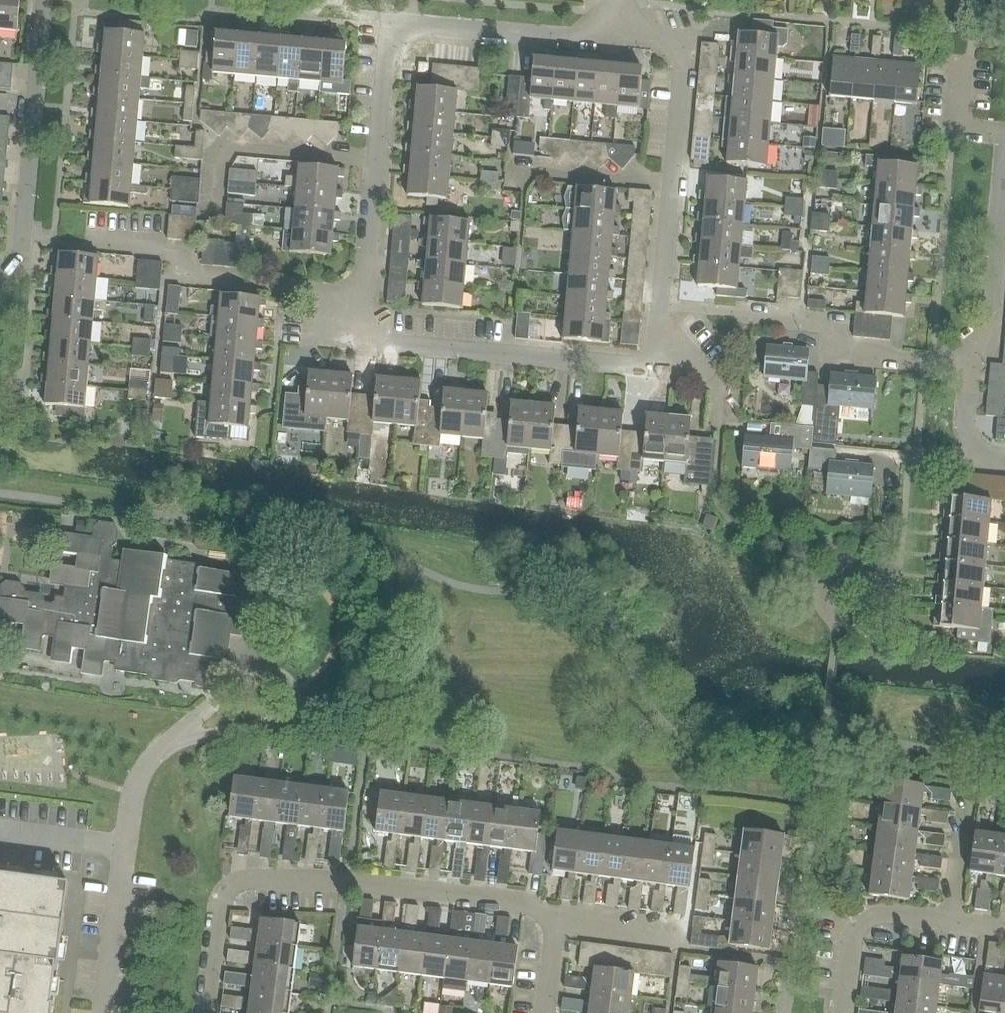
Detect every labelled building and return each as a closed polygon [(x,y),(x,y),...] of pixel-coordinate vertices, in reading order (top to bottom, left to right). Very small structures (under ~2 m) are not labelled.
[(17,32),(20,0),(0,0),(0,31),(17,32)] [(102,53),(143,56),(146,23),(118,21),(117,32),(104,31),(103,45),(97,45),(96,53),(102,53)] [(730,54),(776,59),(777,47),(783,48),(787,43),(789,29),(773,27),(772,36),(738,33),(737,47),(731,47),(730,54)] [(238,35),(234,75),(256,77),(259,37),(245,35),(246,29),(238,29),(237,35),(238,35)] [(186,30),(185,46),(197,47),(198,31),(186,30)] [(259,37),(256,77),(277,79),(281,39),(280,39),(267,37),(267,31),(260,31),(259,37)] [(212,73),(234,75),(238,35),(237,35),(216,32),(214,53),(206,52),(205,62),(205,63),(213,64),(212,73)] [(281,39),(277,79),(288,80),(287,92),(298,93),(299,81),(302,41),(288,39),(289,33),(281,33),(280,39),(281,39)] [(859,53),(860,35),(851,34),(850,52),(859,53)] [(320,83),(324,43),(323,43),(310,41),(310,35),(302,35),(302,41),(299,81),(320,83)] [(880,55),(882,37),(873,36),(871,54),(880,55)] [(350,82),(343,81),(346,45),(331,43),(332,37),(324,37),(323,43),(324,43),(320,83),(319,93),(349,95),(350,82)] [(902,57),(903,39),(894,38),(893,56),(902,57)] [(923,59),(925,41),(916,40),(914,58),(923,59)] [(719,44),(701,43),(701,52),(718,53),(719,44)] [(180,51),(179,60),(197,61),(198,53),(180,51)] [(552,101),(556,61),(555,60),(542,59),(542,53),(534,52),(532,78),(520,77),(517,119),(528,120),(530,99),(544,101),(544,106),(552,107),(552,101)] [(718,53),(701,52),(699,64),(717,66),(718,53)] [(100,75),(100,74),(141,78),(143,56),(102,53),(101,67),(95,66),(94,74),(100,75)] [(556,61),(552,101),(573,103),(577,62),(563,61),(564,55),(556,54),(555,60),(556,61)] [(776,59),(730,54),(729,62),(735,62),(734,76),(774,80),(776,59)] [(577,62),(573,103),(595,105),(599,64),(598,64),(585,63),(585,57),(577,56),(577,62)] [(829,97),(851,99),(855,59),(833,57),(829,97)] [(599,64),(595,105),(605,106),(605,118),(616,119),(617,107),(616,107),(620,66),(606,65),(607,59),(599,58),(598,64),(599,64)] [(855,59),(851,99),(873,101),(876,61),(855,59)] [(197,61),(179,60),(179,68),(196,70),(197,61)] [(650,81),(641,80),(642,68),(628,67),(628,61),(620,60),(620,66),(616,107),(648,110),(650,81)] [(894,103),(898,63),(876,61),(873,101),(894,103)] [(428,73),(429,63),(418,62),(418,73),(428,73)] [(12,77),(13,65),(0,63),(0,76),(12,77)] [(920,65),(898,63),(894,103),(916,105),(920,65)] [(442,89),(445,66),(432,64),(430,88),(442,89)] [(717,66),(699,64),(699,73),(716,74),(717,66)] [(445,66),(442,89),(454,91),(457,67),(445,66)] [(469,68),(457,67),(454,91),(457,91),(466,92),(469,68)] [(480,74),(481,69),(469,68),(466,92),(479,93),(480,74)] [(716,74),(699,73),(698,85),(715,87),(716,74)] [(100,74),(100,75),(99,88),(93,88),(92,96),(99,96),(139,99),(140,89),(149,90),(150,79),(141,79),(141,78),(100,74)] [(734,76),(728,75),(727,83),(733,84),(732,97),(732,98),(772,102),(774,80),(734,76)] [(0,76),(0,88),(10,89),(12,77),(0,76)] [(517,119),(520,77),(509,76),(505,118),(517,119)] [(715,87),(698,85),(697,94),(714,96),(715,87)] [(186,86),(184,103),(193,104),(195,87),(186,86)] [(454,91),(442,89),(430,88),(417,87),(415,102),(409,101),(409,109),(415,110),(415,109),(455,113),(457,91),(454,91)] [(714,96),(697,94),(696,107),(713,108),(714,96)] [(139,99),(99,96),(97,110),(91,109),(91,117),(97,118),(97,117),(137,121),(139,99)] [(725,105),(724,118),(730,119),(770,123),(772,102),(732,98),(732,97),(726,97),(725,105)] [(193,104),(184,103),(183,121),(191,122),(193,104)] [(713,108),(696,107),(695,116),(712,117),(713,108)] [(453,134),(455,113),(415,109),(415,110),(413,123),(407,123),(407,131),(413,131),(453,134)] [(222,123),(223,113),(201,111),(200,121),(219,136),(227,127),(222,123)] [(240,138),(248,129),(248,128),(244,125),(244,114),(223,113),(222,123),(227,127),(240,138)] [(262,140),(270,131),(270,130),(265,127),(266,116),(244,114),(244,125),(248,128),(248,129),(262,140)] [(9,126),(10,117),(0,116),(0,125),(9,126)] [(287,118),(266,116),(265,127),(270,130),(270,131),(283,142),(291,132),(292,132),(286,129),(287,118)] [(97,117),(97,118),(95,132),(89,131),(89,139),(95,139),(135,142),(137,121),(97,117)] [(305,144),(313,134),(308,131),(309,120),(287,118),(286,129),(292,132),(291,132),(305,144)] [(728,141),(768,145),(770,123),(730,119),(724,118),(723,126),(722,140),(728,140),(728,141)] [(326,146),(338,134),(339,123),(309,120),(308,131),(313,134),(326,146)] [(8,139),(9,126),(0,125),(0,139),(8,139)] [(711,130),(694,128),(693,137),(710,139),(711,130)] [(492,129),(491,138),(509,140),(510,131),(492,129)] [(203,149),(205,131),(196,131),(194,148),(203,149)] [(451,156),(453,134),(413,131),(411,145),(405,144),(405,152),(411,153),(411,152),(451,156)] [(845,133),(823,131),(822,146),(844,148),(845,133)] [(509,140),(491,138),(491,146),(508,148),(509,140)] [(561,150),(562,140),(540,138),(539,148),(558,164),(566,154),(561,150)] [(815,148),(816,138),(805,138),(804,147),(814,148),(815,148)] [(95,139),(93,153),(87,152),(87,160),(93,161),(93,160),(133,164),(135,142),(95,139)] [(583,152),(583,142),(562,140),(561,150),(566,154),(579,166),(587,156),(588,156),(583,152)] [(766,167),(768,145),(728,141),(728,140),(722,140),(721,148),(727,149),(726,163),(766,167)] [(601,168),(609,158),(604,154),(605,144),(583,142),(583,152),(588,156),(587,156),(601,168)] [(622,170),(634,156),(635,147),(605,144),(604,154),(609,158),(622,170)] [(203,149),(194,148),(175,146),(174,158),(202,161),(203,149)] [(709,153),(691,151),(691,160),(708,161),(709,153)] [(813,162),(814,152),(806,151),(805,161),(813,162)] [(411,152),(411,153),(409,166),(403,166),(403,174),(409,174),(449,177),(451,156),(411,152)] [(878,162),(878,157),(866,155),(865,167),(877,168),(875,184),(916,188),(917,174),(923,174),(924,167),(878,162)] [(131,186),(133,164),(93,160),(93,161),(91,175),(85,174),(85,182),(91,182),(131,186)] [(298,165),(297,177),(285,176),(284,186),(296,187),(337,191),(337,190),(338,177),(344,177),(345,169),(298,165)] [(257,172),(229,169),(228,181),(256,184),(257,172)] [(820,170),(819,179),(837,181),(838,172),(820,170)] [(481,172),(480,180),(498,182),(499,173),(481,172)] [(409,174),(407,196),(427,198),(426,206),(437,206),(438,199),(447,199),(449,177),(409,174)] [(172,177),(171,189),(199,192),(200,180),(172,177)] [(705,199),(745,203),(747,181),(707,177),(705,192),(699,191),(698,199),(705,200),(705,199)] [(837,181),(819,179),(818,188),(836,189),(837,181)] [(498,182),(480,180),(480,189),(497,190),(498,182)] [(256,184),(228,181),(227,193),(255,196),(256,184)] [(84,196),(83,203),(129,208),(131,193),(146,194),(147,187),(131,186),(91,182),(90,196),(84,196)] [(916,188),(875,184),(873,206),(914,209),(915,195),(921,196),(922,188),(916,188)] [(337,191),(296,187),(294,209),(335,212),(336,198),(342,199),(343,191),(337,190),(337,191)] [(565,209),(574,210),(615,213),(615,214),(621,214),(621,206),(615,206),(617,191),(567,187),(567,188),(568,188),(565,198),(566,208),(565,208),(565,209)] [(199,192),(171,189),(170,201),(198,204),(199,192)] [(633,202),(651,203),(652,191),(629,189),(628,201),(633,202)] [(785,207),(803,208),(803,200),(786,198),(785,207)] [(745,203),(705,199),(705,200),(703,213),(697,213),(697,221),(703,221),(743,225),(745,203)] [(650,217),(651,203),(633,202),(632,215),(650,217)] [(172,206),(171,215),(181,216),(193,217),(193,222),(196,222),(198,209),(172,206)] [(914,209),(873,206),(871,227),(912,231),(913,217),(919,217),(920,210),(914,209)] [(795,216),(800,217),(802,217),(803,208),(785,207),(784,215),(795,216)] [(335,212),(294,209),(292,230),(333,234),(333,233),(334,220),(340,220),(341,212),(335,212)] [(615,213),(574,210),(565,209),(566,209),(562,219),(564,230),(563,230),(563,231),(572,231),(613,235),(619,236),(620,228),(613,227),(615,214),(615,213)] [(253,215),(225,212),(224,224),(237,225),(242,226),(251,227),(252,227),(253,215)] [(811,222),(829,223),(830,215),(812,213),(811,222)] [(167,236),(167,239),(179,240),(181,216),(171,215),(169,215),(167,236)] [(394,215),(393,227),(411,229),(412,216),(394,215)] [(650,217),(632,215),(631,224),(649,226),(650,217)] [(181,216),(179,240),(191,241),(191,240),(193,222),(193,217),(181,216)] [(428,240),(468,244),(470,222),(424,217),(423,225),(429,226),(428,239),(428,240)] [(518,232),(519,222),(511,221),(510,231),(518,232)] [(741,246),(742,232),(752,232),(753,226),(743,225),(703,221),(701,235),(695,234),(695,242),(701,243),(701,242),(741,246)] [(828,232),(829,223),(811,222),(810,231),(828,232)] [(631,224),(630,237),(648,239),(649,226),(631,224)] [(242,226),(241,244),(240,249),(249,250),(251,227),(242,226)] [(392,236),(410,238),(411,229),(393,227),(392,236)] [(912,231),(871,227),(870,249),(910,252),(911,238),(917,239),(918,231),(912,231)] [(333,234),(292,230),(284,230),(282,252),(331,256),(332,241),(338,242),(339,234),(333,233),(333,234)] [(613,235),(572,231),(570,253),(611,256),(611,257),(617,257),(618,249),(611,249),(613,235)] [(781,250),(790,251),(791,233),(783,232),(781,250)] [(410,238),(392,236),(391,249),(409,250),(410,238)] [(648,239),(630,237),(629,246),(647,247),(648,239)] [(466,265),(468,244),(428,240),(428,239),(422,239),(421,247),(427,247),(426,261),(466,265)] [(213,266),(215,242),(203,241),(201,265),(213,266)] [(225,267),(227,243),(215,242),(213,266),(225,267)] [(753,247),(741,246),(701,242),(701,243),(700,256),(693,256),(693,264),(699,264),(739,268),(740,259),(752,260),(753,247)] [(239,268),(240,249),(241,244),(235,244),(227,243),(225,267),(239,268)] [(629,246),(628,259),(646,260),(647,247),(629,246)] [(390,258),(408,259),(409,250),(391,249),(390,258)] [(910,252),(870,249),(868,270),(908,274),(909,260),(915,260),(916,253),(910,252)] [(97,279),(99,257),(58,253),(57,268),(51,268),(50,275),(56,276),(56,275),(97,279)] [(570,253),(568,274),(609,278),(615,279),(616,271),(609,270),(611,257),(611,256),(570,253)] [(811,265),(829,267),(830,258),(812,257),(811,265)] [(408,259),(390,258),(389,270),(407,272),(408,259)] [(646,260),(628,259),(627,267),(645,269),(646,260)] [(135,288),(147,289),(150,261),(138,260),(135,288)] [(424,283),(464,287),(466,265),(426,261),(420,260),(419,268),(425,269),(424,282),(424,283)] [(160,290),(160,285),(162,262),(150,261),(147,289),(160,290)] [(699,264),(697,286),(717,288),(716,296),(745,299),(746,290),(737,289),(739,268),(699,264)] [(828,275),(829,267),(811,265),(811,274),(828,275)] [(627,267),(626,280),(644,282),(645,269),(627,267)] [(777,297),(788,298),(791,270),(779,269),(777,297)] [(389,279),(406,281),(407,272),(389,270),(389,279)] [(791,270),(788,298),(800,299),(802,272),(791,270)] [(908,274),(868,270),(866,292),(906,295),(907,281),(913,282),(914,274),(908,274)] [(609,278),(568,274),(566,296),(607,299),(607,300),(613,300),(614,292),(608,292),(609,278)] [(56,275),(56,276),(55,290),(49,289),(48,297),(54,297),(95,300),(96,290),(108,291),(109,280),(97,279),(56,275)] [(406,281),(389,279),(387,293),(405,295),(406,281)] [(644,282),(626,280),(625,289),(643,290),(644,282)] [(462,309),(464,287),(424,283),(424,282),(418,282),(417,290),(423,290),(422,305),(462,309)] [(180,287),(168,286),(165,314),(178,315),(180,287)] [(625,289),(624,301),(642,303),(643,290),(625,289)] [(906,295),(866,292),(865,303),(856,302),(855,312),(867,314),(880,315),(892,316),(904,317),(905,303),(911,303),(912,295),(906,295)] [(405,304),(405,295),(387,293),(387,302),(405,304)] [(218,317),(258,320),(260,306),(266,307),(266,299),(220,295),(218,317)] [(566,296),(564,317),(605,321),(611,322),(611,314),(605,313),(607,300),(607,299),(566,296)] [(54,297),(53,311),(47,311),(46,318),(52,319),(52,318),(93,322),(94,310),(106,311),(107,301),(95,300),(54,297)] [(826,302),(808,300),(807,309),(825,310),(826,302)] [(642,303),(624,301),(623,310),(641,312),(642,303)] [(152,324),(154,306),(145,305),(144,323),(152,324)] [(623,310),(622,323),(640,324),(641,312),(623,310)] [(867,314),(855,312),(853,337),(865,338),(867,314)] [(530,314),(517,313),(517,317),(515,339),(528,340),(530,314)] [(880,315),(867,314),(865,338),(877,339),(880,315)] [(892,316),(880,315),(877,339),(890,340),(891,328),(892,316)] [(258,320),(218,317),(216,338),(256,342),(256,341),(258,327),(264,328),(264,320),(258,320)] [(605,321),(564,317),(562,339),(609,343),(610,335),(611,322),(605,321)] [(52,318),(52,319),(51,333),(45,332),(44,340),(50,340),(91,344),(93,322),(52,318)] [(640,324),(622,323),(622,332),(639,333),(640,324)] [(164,325),(164,333),(181,335),(182,326),(164,325)] [(639,333),(622,332),(620,347),(638,349),(639,333)] [(181,335),(164,333),(163,342),(181,344),(181,335)] [(216,338),(214,360),(254,363),(256,349),(262,350),(262,342),(256,341),(256,342),(216,338)] [(132,347),(150,349),(151,341),(133,339),(132,347)] [(48,362),(49,361),(89,365),(91,344),(50,340),(49,354),(43,354),(42,361),(48,362)] [(806,372),(808,350),(767,346),(764,377),(803,381),(800,405),(814,407),(815,407),(817,386),(818,374),(806,372)] [(150,349),(132,347),(132,356),(149,358),(150,349)] [(180,357),(181,349),(163,347),(162,355),(175,356),(180,357)] [(173,374),(175,356),(162,355),(160,373),(173,374)] [(214,360),(212,381),(252,385),(252,384),(254,371),(260,371),(260,363),(254,363),(214,360)] [(40,383),(47,383),(87,387),(89,365),(49,361),(48,362),(47,376),(41,375),(40,383)] [(1002,365),(990,364),(989,373),(1004,374),(1004,365),(1002,365)] [(308,372),(307,388),(298,387),(297,394),(285,393),(282,429),(325,432),(327,419),(331,373),(308,372)] [(331,373),(327,419),(348,421),(346,433),(351,433),(359,434),(362,402),(350,401),(353,376),(331,373)] [(1004,387),(1004,374),(989,373),(988,385),(1004,387)] [(834,445),(838,406),(873,409),(876,378),(830,374),(829,387),(817,386),(815,407),(814,407),(813,422),(813,428),(811,443),(834,445)] [(359,434),(360,434),(372,435),(373,423),(394,425),(398,380),(376,378),(374,403),(362,402),(359,434)] [(164,381),(159,380),(155,380),(154,398),(162,398),(164,381)] [(420,382),(398,380),(394,425),(415,427),(414,445),(420,446),(427,446),(429,414),(430,408),(418,407),(420,382)] [(173,382),(164,381),(162,398),(171,399),(173,382)] [(250,406),(252,392),(258,393),(258,385),(252,384),(252,385),(212,381),(210,403),(250,406)] [(129,382),(128,390),(146,392),(147,384),(129,382)] [(39,405),(56,406),(55,416),(84,419),(87,387),(47,383),(45,397),(39,397),(39,405)] [(988,385),(987,394),(1004,396),(1004,387),(988,385)] [(146,392),(128,390),(128,399),(145,401),(146,392)] [(429,414),(427,446),(439,447),(441,435),(462,437),(466,392),(445,390),(443,390),(441,415),(429,414)] [(466,392),(462,437),(483,439),(481,457),(494,458),(496,426),(497,420),(485,419),(486,407),(488,394),(466,392)] [(1004,409),(1004,397),(1004,396),(987,394),(986,407),(1004,409)] [(210,403),(199,402),(195,437),(229,440),(231,427),(248,428),(250,414),(256,414),(256,406),(250,406),(210,403)] [(496,426),(494,458),(507,460),(507,453),(527,455),(528,449),(529,449),(533,404),(510,402),(510,409),(508,427),(496,426)] [(164,405),(154,404),(152,420),(162,421),(164,405)] [(533,404),(529,449),(550,451),(549,463),(562,465),(564,433),(553,432),(555,406),(552,406),(533,404)] [(1004,409),(986,407),(985,416),(997,417),(1003,417),(1004,409)] [(564,433),(562,465),(575,466),(576,454),(597,456),(601,410),(579,408),(578,408),(576,434),(564,433)] [(601,410),(597,456),(618,458),(617,470),(620,470),(629,471),(632,439),(620,438),(623,412),(622,412),(601,410)] [(632,439),(629,471),(638,472),(642,472),(643,460),(664,462),(669,417),(646,415),(644,440),(632,439)] [(669,417),(664,462),(685,464),(684,484),(697,485),(698,471),(700,445),(688,444),(691,419),(669,417)] [(1003,417),(997,417),(996,431),(1004,431),(1004,417),(1003,417)] [(813,428),(771,424),(769,438),(745,435),(742,467),(790,471),(792,448),(810,450),(810,448),(811,448),(811,443),(813,428)] [(144,426),(135,425),(133,425),(132,437),(143,438),(144,426)] [(1004,440),(1004,431),(996,431),(995,439),(1004,440)] [(351,433),(350,447),(358,447),(360,434),(359,434),(351,433)] [(835,463),(836,451),(811,448),(810,448),(810,450),(808,469),(829,471),(826,494),(870,498),(873,467),(835,463)] [(620,470),(619,481),(628,482),(629,471),(620,470)] [(629,471),(628,482),(637,483),(638,472),(629,471)] [(979,499),(981,475),(969,474),(967,498),(979,499)] [(994,476),(981,475),(979,499),(991,500),(994,476)] [(991,500),(1004,501),(1004,486),(1004,477),(994,476),(991,500)] [(943,518),(949,519),(989,522),(991,500),(979,499),(967,498),(951,496),(950,511),(944,511),(943,518)] [(947,540),(987,544),(989,522),(949,519),(948,533),(942,532),(941,540),(947,540)] [(892,523),(883,521),(882,529),(891,530),(892,523)] [(89,524),(77,522),(76,533),(87,535),(89,524)] [(174,682),(175,682),(180,678),(195,680),(198,685),(211,687),(216,683),(219,661),(227,662),(231,634),(247,636),(251,604),(250,599),(253,594),(254,583),(238,581),(234,576),(199,571),(195,567),(164,562),(160,558),(129,553),(123,558),(122,564),(112,562),(109,557),(111,548),(114,544),(116,531),(112,526),(101,524),(95,528),(94,539),(70,535),(65,539),(64,552),(70,552),(75,553),(79,557),(77,569),(70,568),(58,566),(53,570),(51,582),(64,584),(66,590),(65,599),(57,598),(56,603),(52,605),(45,604),(42,600),(43,595),(41,595),(41,596),(23,593),(23,590),(19,585),(7,583),(2,586),(1,590),(0,590),(0,635),(8,636),(9,623),(13,621),(24,623),(22,642),(26,647),(38,649),(40,636),(45,634),(55,635),(53,655),(56,660),(69,662),(70,651),(71,649),(74,647),(86,648),(83,667),(87,673),(99,675),(101,662),(105,660),(116,661),(115,670),(147,674),(151,678),(174,682)] [(945,562),(985,565),(987,544),(947,540),(946,554),(940,554),(939,561),(945,562)] [(983,587),(985,565),(945,562),(944,576),(938,575),(937,583),(943,583),(983,587)] [(983,587),(943,583),(942,597),(936,597),(935,604),(941,605),(981,608),(983,587)] [(934,618),(933,622),(933,626),(957,628),(956,641),(990,644),(993,609),(981,608),(941,605),(940,619),(934,618)] [(251,821),(252,821),(257,780),(234,777),(229,818),(245,820),(244,826),(240,826),(239,835),(249,836),(251,821)] [(257,780),(252,821),(268,822),(267,829),(263,828),(261,838),(272,839),(274,823),(274,824),(280,783),(257,780)] [(948,801),(950,790),(923,786),(923,785),(883,780),(879,804),(919,809),(922,792),(928,792),(928,798),(948,801)] [(280,783),(274,824),(286,825),(284,840),(295,842),(297,826),(303,786),(280,783)] [(303,786),(297,826),(313,828),(312,835),(308,834),(307,844),(317,845),(319,829),(320,829),(325,789),(303,786)] [(325,789),(320,829),(336,831),(335,838),(331,837),(329,846),(340,848),(342,832),(343,832),(348,792),(325,789)] [(398,835),(404,795),(379,791),(374,832),(392,834),(391,841),(386,840),(385,849),(395,850),(398,835)] [(404,795),(398,835),(414,837),(413,844),(409,843),(407,852),(418,853),(420,838),(421,838),(426,797),(404,795)] [(426,797),(421,838),(437,840),(436,847),(431,846),(430,855),(441,856),(443,841),(449,800),(426,797)] [(449,800),(443,841),(460,843),(459,850),(454,849),(453,858),(463,859),(465,844),(466,844),(471,803),(449,800)] [(471,803),(466,844),(482,846),(481,852),(477,852),(475,861),(486,862),(488,846),(489,846),(494,806),(471,803)] [(919,809),(879,804),(876,826),(916,831),(919,815),(926,816),(925,821),(946,823),(947,813),(919,809)] [(494,806),(489,846),(505,849),(504,855),(500,855),(499,863),(509,865),(511,849),(517,809),(494,806)] [(540,812),(517,809),(511,849),(531,852),(528,875),(541,877),(547,835),(537,833),(540,812)] [(916,831),(876,826),(873,849),(913,854),(916,838),(923,838),(922,844),(943,846),(944,835),(916,831)] [(559,899),(571,900),(575,873),(580,833),(557,830),(551,870),(568,872),(567,879),(562,879),(559,899)] [(784,836),(744,830),(741,854),(781,859),(784,836)] [(974,832),(968,872),(986,874),(985,881),(980,881),(979,889),(990,891),(992,875),(997,835),(974,832)] [(580,833),(575,873),(591,875),(590,882),(585,882),(582,902),(594,904),(598,876),(603,836),(580,833)] [(715,835),(704,834),(702,849),(713,851),(715,835)] [(992,875),(1004,877),(1004,836),(997,835),(992,875)] [(603,836),(598,876),(614,879),(613,885),(608,885),(605,905),(617,906),(620,879),(625,839),(603,836)] [(673,914),(683,915),(687,888),(688,888),(694,848),(691,848),(692,838),(672,836),(671,845),(670,845),(665,885),(682,887),(681,894),(676,893),(673,914)] [(625,839),(620,879),(636,881),(635,888),(630,888),(627,908),(639,909),(643,882),(648,842),(625,839)] [(648,842),(643,882),(659,884),(658,891),(653,891),(650,911),(662,912),(665,885),(670,845),(648,842)] [(713,851),(702,849),(700,864),(711,866),(713,851)] [(913,854),(873,849),(871,872),(911,876),(913,860),(920,861),(919,866),(940,869),(941,857),(913,854)] [(781,859),(741,854),(738,877),(778,882),(781,859)] [(911,876),(871,872),(868,895),(907,900),(910,883),(917,884),(916,889),(937,891),(938,879),(911,876)] [(8,877),(0,876),(0,1012),(52,1012),(68,885),(8,877)] [(778,882),(738,877),(735,899),(775,904),(778,882)] [(710,881),(698,879),(696,895),(708,896),(710,881)] [(708,896),(696,895),(694,910),(706,911),(708,896)] [(352,966),(375,970),(380,930),(381,922),(370,920),(372,901),(361,899),(358,927),(357,926),(352,966)] [(775,904),(735,899),(732,922),(772,927),(775,904)] [(396,904),(384,902),(381,922),(380,930),(375,970),(398,972),(403,932),(387,930),(388,924),(393,924),(396,904)] [(417,907),(407,905),(403,932),(398,972),(421,975),(426,936),(409,933),(410,927),(415,927),(417,907)] [(440,910),(429,908),(426,936),(421,975),(443,978),(448,938),(432,936),(433,929),(437,930),(440,910)] [(448,938),(443,978),(444,978),(443,988),(465,991),(466,981),(471,941),(454,939),(455,932),(460,933),(463,912),(452,911),(448,938)] [(485,916),(474,914),(471,941),(466,981),(489,984),(493,944),(477,942),(478,935),(483,936),(485,916)] [(506,939),(508,918),(497,917),(493,944),(489,984),(512,987),(517,947),(500,945),(501,938),(506,939)] [(251,930),(230,927),(229,939),(256,943),(297,948),(300,924),(260,919),(257,936),(250,935),(251,930)] [(772,927),(732,922),(730,935),(719,937),(700,934),(691,933),(690,945),(738,951),(739,946),(769,950),(772,927)] [(592,944),(581,942),(578,965),(589,967),(592,944)] [(227,949),(226,961),(253,965),(294,971),(297,948),(256,943),(254,959),(247,958),(248,952),(227,949)] [(589,967),(593,967),(601,968),(604,945),(592,944),(589,967)] [(601,968),(612,970),(615,947),(604,945),(601,968)] [(612,970),(623,971),(626,948),(615,947),(612,970)] [(623,971),(634,972),(635,972),(638,949),(626,948),(623,971)] [(638,949),(635,972),(646,974),(649,951),(638,949)] [(649,951),(646,974),(658,975),(661,952),(649,951)] [(661,952),(658,975),(669,977),(672,954),(661,952)] [(882,978),(899,980),(939,985),(971,989),(973,977),(950,974),(948,975),(940,974),(942,962),(902,956),(899,974),(893,973),(893,968),(884,967),(882,978)] [(716,978),(690,975),(689,983),(715,987),(715,986),(755,991),(758,968),(718,962),(716,978)] [(224,972),(223,984),(250,988),(291,993),(294,971),(253,965),(251,981),(244,980),(245,975),(224,972)] [(691,968),(679,966),(677,981),(689,983),(690,975),(691,968)] [(585,978),(565,976),(564,987),(590,991),(631,996),(634,972),(623,971),(612,970),(601,968),(593,967),(591,985),(584,984),(585,978)] [(328,975),(311,973),(310,985),(326,987),(328,975)] [(982,974),(977,1012),(1001,1012),(1004,984),(1004,977),(982,974)] [(879,1000),(896,1002),(936,1008),(939,985),(899,980),(896,997),(890,996),(890,991),(881,990),(879,1000)] [(689,983),(677,981),(675,996),(687,998),(689,983)] [(715,987),(712,1009),(746,1012),(752,1012),(755,991),(715,986),(715,987)] [(220,1007),(247,1010),(267,1012),(288,1012),(291,993),(250,988),(248,1004),(241,1003),(242,998),(221,995),(220,1007)] [(561,1010),(585,1012),(629,1012),(631,996),(590,991),(588,1007),(581,1006),(582,1001),(562,998),(561,1010)] [(936,1008),(896,1002),(894,1012),(935,1012),(936,1008)] [(440,1012),(451,1012),(452,1005),(441,1004),(440,1012)]
